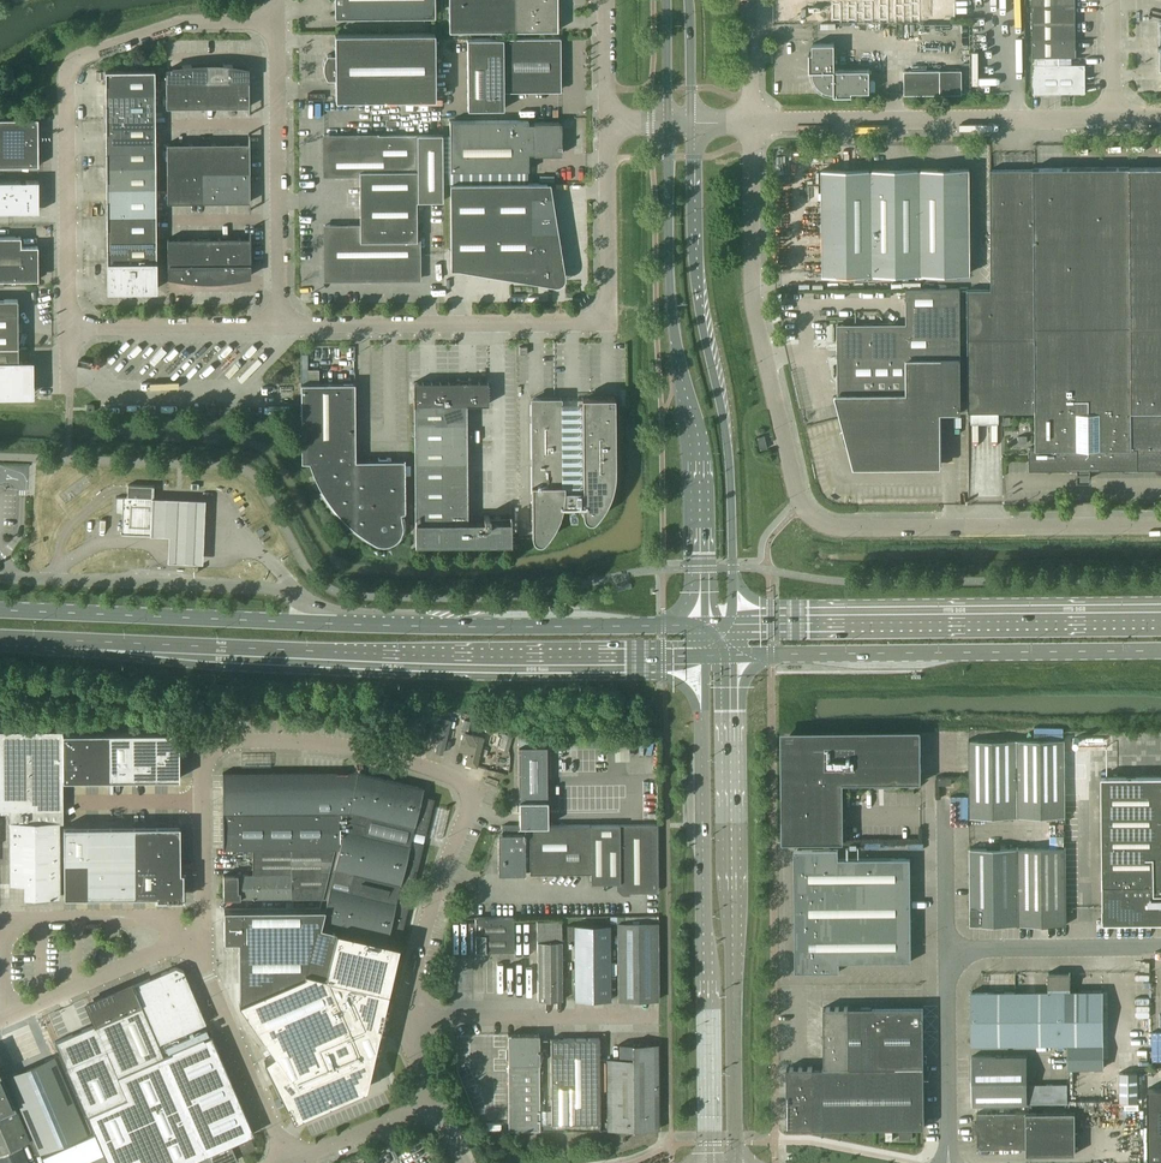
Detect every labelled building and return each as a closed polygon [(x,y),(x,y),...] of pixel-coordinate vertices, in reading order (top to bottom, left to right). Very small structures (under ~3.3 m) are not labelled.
[(434,0),(334,0),(334,15),(434,14),(434,0)] [(557,0),(448,0),(448,31),(557,30),(557,0)] [(954,0),(808,0),(808,23),(919,22),(919,21),(940,21),(940,15),(954,15),(954,0)] [(1075,6),(1075,0),(1032,0),(1032,57),(1075,56),(1075,6)] [(435,98),(434,32),(334,33),(334,54),(327,54),(325,56),(323,61),(323,64),(323,68),(324,72),(324,74),(326,77),(327,79),(335,79),(335,99),(435,98)] [(558,90),(557,38),(560,38),(560,37),(466,38),(467,109),(503,108),(503,91),(558,90)] [(869,91),(869,69),(834,69),(834,43),(812,44),(812,53),(810,53),(810,52),(809,52),(809,71),(812,71),(813,74),(814,78),(815,81),(817,84),(820,87),(823,89),(826,90),(830,91),(834,91),(834,95),(852,95),(852,94),(851,94),(851,91),(869,91)] [(248,106),(248,79),(248,75),(247,75),(247,68),(241,67),(235,66),(232,65),(232,64),(223,63),(222,65),(216,64),(207,64),(203,64),(197,65),(191,65),(191,64),(181,65),(181,66),(178,66),(172,68),(166,69),(167,76),(165,76),(165,80),(166,107),(248,106)] [(1085,92),(1085,63),(1032,64),(1033,93),(1085,92)] [(962,94),(961,69),(904,70),(904,94),(962,94)] [(156,288),(155,166),(154,70),(105,70),(106,288),(107,288),(107,287),(155,287),(155,288),(156,288)] [(37,118),(0,118),(0,166),(38,165),(37,118)] [(561,151),(561,124),(558,122),(533,122),(533,123),(528,123),(528,120),(449,120),(450,170),(528,170),(528,153),(533,153),(533,154),(558,154),(561,151)] [(415,134),(323,135),(324,175),(359,175),(359,225),(324,225),(324,279),(419,279),(418,230),(416,230),(416,201),(442,200),(441,134),(415,134)] [(249,201),(249,172),(249,143),(166,143),(166,173),(166,202),(249,201)] [(1129,167),(1033,167),(1033,169),(990,169),(991,289),(967,289),(968,412),(971,412),(971,422),(999,421),(999,411),(1035,411),(1036,447),(1029,447),(1030,468),(1077,467),(1077,471),(1090,471),(1090,467),(1160,466),(1160,167),(1129,167)] [(970,273),(969,168),(822,169),(823,274),(970,273)] [(38,180),(0,180),(0,211),(38,211),(38,180)] [(563,267),(552,198),(547,198),(546,183),(449,183),(450,268),(508,268),(509,277),(547,283),(547,280),(555,281),(557,281),(559,279),(561,277),(561,275),(560,267),(563,267)] [(34,254),(37,254),(37,245),(20,246),(20,236),(0,236),(0,279),(38,279),(37,262),(35,262),(34,254)] [(250,269),(250,258),(250,237),(167,238),(167,270),(168,269),(168,276),(183,279),(183,280),(193,281),(193,279),(196,280),(202,280),(209,280),(215,280),(221,279),(224,279),(224,280),(234,279),(234,278),(249,276),(249,269),(250,269)] [(961,412),(960,288),(906,289),(906,299),(907,299),(906,323),(837,324),(838,393),(856,464),(938,463),(937,417),(938,417),(938,411),(959,411),(959,412),(961,412)] [(17,298),(0,299),(0,394),(30,393),(30,364),(16,364),(16,362),(18,362),(17,298)] [(467,521),(467,462),(466,404),(488,404),(487,381),(413,382),(414,543),(510,543),(510,521),(489,521),(489,515),(483,515),(483,521),(467,521)] [(404,512),(404,458),(403,458),(403,460),(386,460),(386,457),(379,457),(379,460),(355,460),(354,383),(300,383),(301,461),(308,461),(311,469),(312,472),(315,477),(317,482),(319,486),(321,490),(325,496),(328,501),(332,506),(336,510),(340,515),(349,524),(358,532),(368,538),(374,542),(377,543),(380,544),(383,544),(386,544),(390,543),(393,542),(395,540),(398,537),(400,534),(401,531),(402,528),(402,525),(402,522),(400,512),(404,512)] [(560,501),(559,506),(584,506),(584,512),(584,514),(585,516),(587,517),(589,518),(592,517),(593,516),(599,509),(603,502),(607,494),(610,486),(612,477),(612,469),(612,407),(614,406),(614,396),(607,396),(607,397),(586,397),(584,397),(583,399),(582,400),(582,402),(583,403),(585,404),(585,405),(581,405),(582,488),(561,488),(561,492),(560,501)] [(561,484),(560,401),(559,399),(558,398),(556,397),(535,397),(533,398),(531,399),(530,401),(530,404),(531,524),(533,524),(533,533),(533,536),(534,537),(536,539),(538,539),(541,539),(542,537),(544,536),(547,531),(554,521),(555,518),(558,509),(559,506),(560,501),(561,492),(561,488),(561,484)] [(767,448),(765,435),(758,437),(760,449),(767,448)] [(153,489),(153,485),(127,484),(127,488),(127,496),(122,496),(122,497),(115,496),(114,512),(122,512),(121,531),(120,533),(151,534),(153,499),(153,489)] [(206,501),(153,499),(151,534),(152,538),(169,539),(169,563),(205,564),(206,501)] [(444,753),(453,720),(444,718),(442,724),(434,722),(431,734),(438,736),(434,751),(444,753)] [(486,732),(474,729),(473,734),(465,732),(461,751),(469,753),(467,764),(477,767),(486,732)] [(59,822),(63,822),(63,808),(63,779),(179,778),(179,731),(63,732),(63,730),(0,730),(0,809),(10,809),(11,882),(26,882),(26,896),(59,896),(59,822)] [(504,734),(500,748),(508,750),(512,736),(504,734)] [(843,840),(842,784),(843,784),(843,782),(845,782),(874,782),(874,786),(874,787),(888,787),(888,786),(887,782),(920,781),(920,782),(921,782),(920,736),(919,736),(787,737),(788,841),(788,842),(843,841),(843,840)] [(1017,738),(969,739),(969,798),(969,817),(1017,816),(1065,816),(1065,778),(1065,739),(1065,738),(1017,738)] [(658,891),(657,824),(591,824),(548,824),(548,817),(547,745),(519,745),(519,817),(520,825),(502,825),(502,832),(498,832),(499,873),(591,872),(591,882),(620,882),(620,887),(624,892),(658,891)] [(424,787),(358,771),(223,772),(223,849),(253,849),(335,848),(323,897),(322,897),(320,907),(325,907),(321,925),(387,941),(387,940),(399,943),(410,900),(397,897),(399,888),(412,891),(424,843),(410,840),(413,831),(426,834),(434,798),(422,795),(424,787)] [(1101,776),(1102,873),(1102,917),(1160,917),(1160,775),(1101,776)] [(180,871),(180,825),(64,826),(64,896),(157,895),(157,898),(183,898),(183,871),(180,871)] [(1067,924),(1066,846),(970,847),(970,925),(1067,924)] [(323,897),(335,848),(253,849),(252,874),(224,874),(224,898),(292,898),(292,897),(322,897),(323,897)] [(912,961),(911,857),(839,858),(839,848),(798,849),(798,881),(795,881),(795,939),(798,939),(799,971),(839,971),(839,961),(912,961)] [(325,907),(320,907),(224,908),(224,909),(224,940),(239,940),(238,1000),(309,971),(310,971),(321,925),(325,907)] [(514,950),(514,916),(475,917),(475,950),(514,950)] [(562,999),(561,921),(537,921),(538,999),(562,999)] [(658,999),(658,922),(617,922),(618,999),(658,999)] [(611,999),(610,924),(567,924),(567,940),(574,940),(575,999),(611,999)] [(238,1000),(238,1001),(273,1052),(264,1058),(286,1102),(293,1117),(366,1086),(370,1066),(373,1052),(379,1054),(381,1045),(383,1035),(385,1028),(379,1027),(398,943),(399,943),(387,940),(387,941),(321,925),(310,971),(309,971),(238,1000)] [(55,1040),(108,1162),(182,1162),(206,1153),(231,1142),(249,1134),(253,1132),(248,1120),(245,1113),(220,1054),(217,1047),(211,1034),(189,1044),(184,1031),(206,1022),(185,973),(183,969),(175,966),(171,968),(161,972),(148,978),(133,984),(89,1003),(97,1022),(95,1023),(55,1040)] [(1103,1067),(1103,990),(1070,991),(1070,971),(1048,972),(1048,990),(971,991),(971,1044),(1067,1044),(1067,1068),(1103,1067)] [(925,1126),(924,1066),(923,1006),(824,1007),(824,1067),(787,1067),(787,1127),(925,1126)] [(50,1034),(45,1022),(34,1027),(39,1039),(50,1034)] [(540,1130),(539,1033),(508,1034),(508,1050),(506,1050),(506,1058),(508,1058),(508,1130),(540,1130)] [(459,1056),(473,1056),(473,1036),(459,1036),(459,1056)] [(600,1122),(599,1038),(551,1038),(551,1122),(600,1122)] [(658,1128),(658,1043),(641,1043),(641,1042),(632,1042),(632,1043),(619,1043),(619,1057),(607,1057),(607,1129),(658,1128)] [(58,1054),(3,1078),(30,1139),(36,1154),(40,1152),(67,1141),(91,1130),(58,1054)] [(1027,1104),(1027,1055),(971,1056),(972,1104),(1027,1104)] [(30,1139),(3,1078),(0,1071),(0,1152),(30,1139)] [(1120,1071),(1120,1100),(1136,1100),(1136,1071),(1120,1071)] [(1147,1088),(1148,1162),(1160,1162),(1160,1087),(1147,1088)] [(1075,1153),(1075,1111),(977,1112),(977,1121),(972,1121),(972,1132),(977,1132),(977,1148),(1026,1148),(1026,1153),(1075,1153)] [(255,1147),(250,1136),(237,1142),(242,1153),(255,1147)] [(206,1153),(210,1162),(228,1162),(238,1159),(236,1155),(231,1142),(206,1153)] [(22,1146),(0,1155),(0,1162),(29,1162),(22,1146)]
